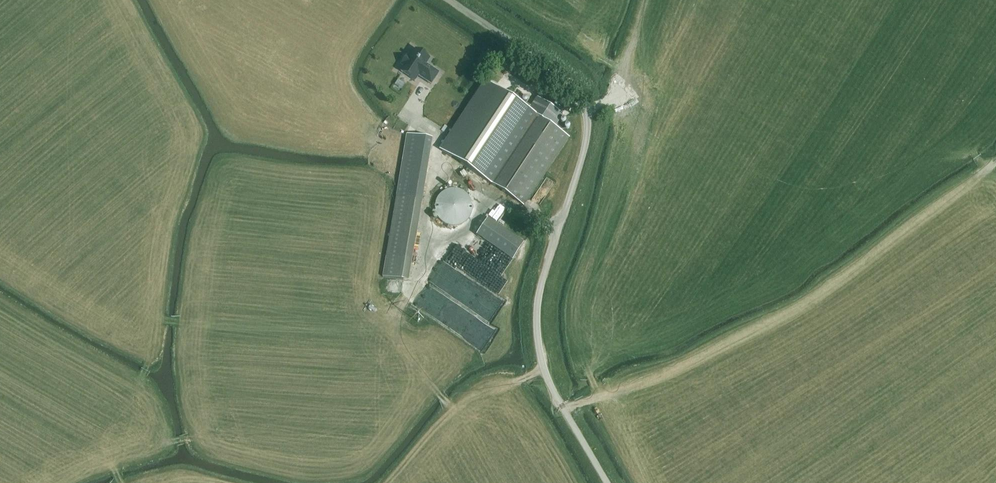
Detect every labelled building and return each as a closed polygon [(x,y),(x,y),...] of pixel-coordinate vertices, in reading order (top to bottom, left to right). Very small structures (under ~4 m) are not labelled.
[(415,50),(409,58),(406,56),(401,65),(404,67),(401,72),(414,81),(417,76),(431,84),(438,73),(425,64),(428,59),(415,50)] [(505,95),(486,82),(441,151),(523,205),(568,137),(554,127),(562,114),(536,97),(530,106),(507,92),(505,95)] [(432,138),(407,134),(383,276),(403,279),(416,198),(422,199),(432,138)] [(434,214),(438,222),(445,227),(453,228),(461,226),(467,219),(469,211),(468,203),(462,196),(454,193),(446,194),(439,199),(434,206),(434,214)] [(487,219),(476,235),(512,260),(523,243),(487,219)]
